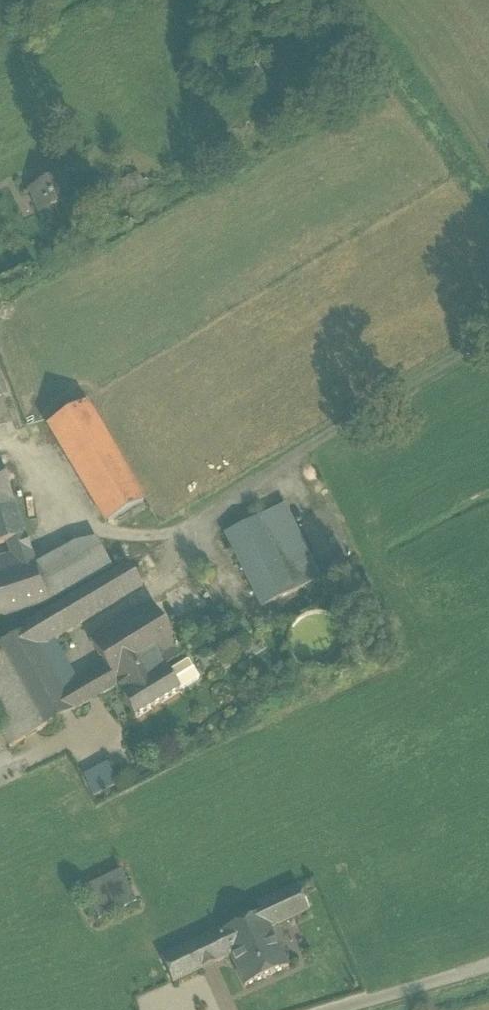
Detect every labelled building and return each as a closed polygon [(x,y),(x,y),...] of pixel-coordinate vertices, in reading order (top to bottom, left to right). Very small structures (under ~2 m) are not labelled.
[(62,177),(31,191),(47,230),(62,223),(54,206),(71,198),(62,177)] [(142,503),(84,405),(49,426),(107,524),(142,503)] [(15,508),(0,464),(0,515),(15,508)] [(6,543),(25,537),(15,508),(0,515),(0,544),(5,544),(6,543)] [(259,520),(294,592),(319,580),(283,508),(259,520)] [(259,520),(226,536),(261,608),(294,592),(259,520)] [(34,561),(44,589),(102,557),(88,531),(34,561)] [(10,557),(30,550),(25,537),(6,543),(5,544),(10,557)] [(34,561),(30,550),(10,557),(0,561),(0,575),(34,561)] [(44,589),(49,603),(110,570),(102,557),(44,589)] [(0,575),(0,621),(49,603),(44,589),(34,561),(0,575)] [(29,631),(39,649),(55,640),(142,589),(127,564),(24,625),(28,631),(29,631)] [(103,664),(115,684),(158,658),(177,647),(152,606),(90,643),(103,664)] [(75,712),(65,694),(39,649),(29,631),(28,631),(0,647),(0,667),(37,733),(75,712)] [(88,704),(117,687),(115,684),(103,664),(78,678),(55,640),(39,649),(65,694),(78,687),(88,704)] [(158,658),(168,673),(186,662),(177,647),(158,658)] [(158,658),(115,684),(117,687),(125,699),(168,673),(158,658)] [(0,667),(0,731),(10,748),(37,733),(0,667)] [(125,699),(124,700),(135,720),(179,693),(168,673),(125,699)] [(78,687),(65,694),(75,712),(88,704),(78,687)] [(107,764),(83,777),(94,797),(117,784),(107,764)] [(121,871),(83,889),(99,922),(136,904),(121,871)] [(258,907),(261,915),(270,930),(309,912),(298,888),(258,907)] [(261,915),(219,935),(230,958),(273,938),(270,930),(261,915)] [(172,984),(230,958),(219,935),(162,962),(172,984)] [(273,938),(230,958),(244,988),(288,969),(273,938)]
